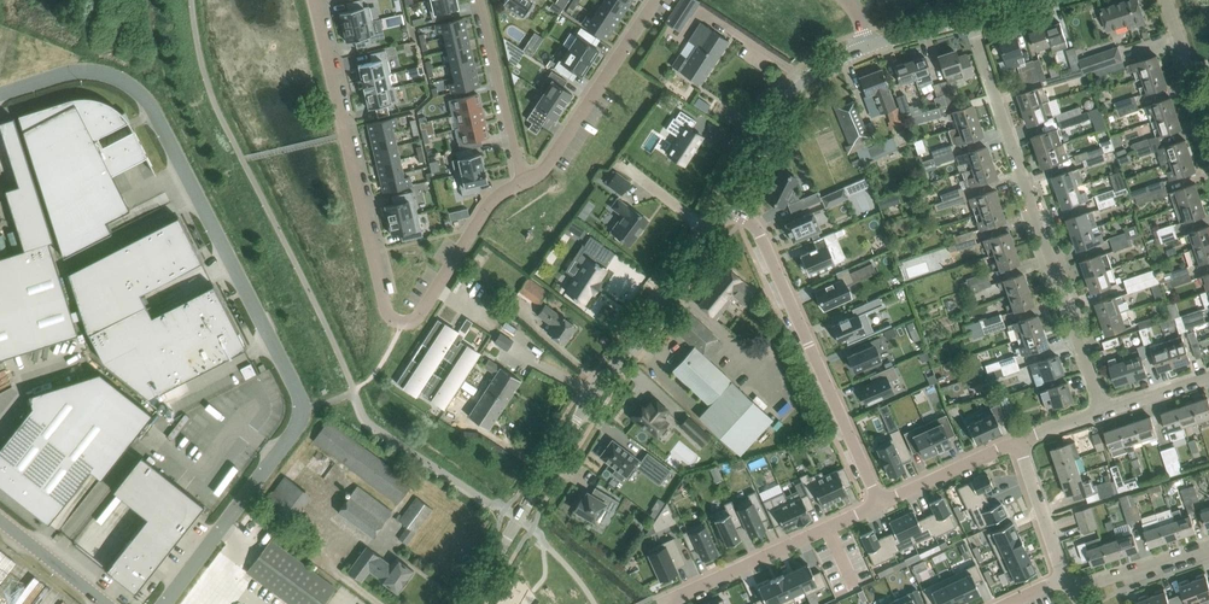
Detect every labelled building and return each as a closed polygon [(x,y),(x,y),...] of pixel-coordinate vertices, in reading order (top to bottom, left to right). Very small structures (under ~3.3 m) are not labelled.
[(343,27),(371,21),(372,21),(369,6),(363,7),(361,0),(358,0),(345,3),(347,11),(339,13),(343,27)] [(432,21),(451,17),(449,10),(458,8),(456,0),(427,0),(432,21)] [(519,17),(520,14),(523,16),(524,14),(526,15),(533,5),(531,4),(534,0),(504,0),(503,3),(513,9),(511,12),(519,17)] [(556,3),(558,5),(563,8),(567,3),(563,0),(558,0),(556,3)] [(572,0),(568,7),(573,10),(577,3),(572,0)] [(628,4),(622,0),(603,0),(601,3),(620,15),(628,4)] [(665,22),(680,32),(699,2),(697,0),(680,0),(665,22)] [(1128,23),(1136,21),(1138,25),(1145,23),(1138,0),(1127,0),(1121,2),(1128,23)] [(1107,30),(1128,23),(1121,2),(1100,9),(1107,30)] [(612,27),(620,15),(601,3),(593,15),(612,27)] [(558,5),(554,11),(559,14),(563,8),(558,5)] [(605,39),(612,27),(593,15),(591,19),(587,17),(582,24),(605,39)] [(438,33),(442,32),(443,37),(465,32),(462,18),(436,24),(438,33)] [(371,21),(343,27),(346,42),(354,40),(356,48),(372,44),(370,36),(374,35),(371,21)] [(679,71),(700,85),(728,41),(700,22),(671,66),(679,71)] [(1060,22),(1045,27),(1051,44),(1066,40),(1060,22)] [(590,45),(596,37),(580,27),(575,36),(577,37),(569,49),(589,63),(590,61),(591,62),(591,61),(591,60),(595,53),(596,54),(597,53),(596,52),(598,50),(590,45)] [(1045,27),(1030,32),(1036,49),(1051,44),(1045,27)] [(468,45),(465,32),(443,37),(446,51),(468,45)] [(1001,42),(1007,60),(1009,68),(1017,65),(1024,85),(1040,80),(1035,66),(1027,69),(1023,55),(1017,36),(1001,42)] [(472,59),(468,45),(446,51),(450,64),(472,59)] [(531,56),(535,51),(526,45),(522,50),(531,56)] [(1082,69),(1079,59),(1075,47),(1068,49),(1072,61),(1068,62),(1071,71),(1082,69)] [(1083,73),(1095,69),(1122,61),(1118,47),(1079,59),(1082,69),(1083,73)] [(589,64),(589,63),(569,49),(561,61),(559,60),(553,68),(569,78),(574,70),(581,75),(583,73),(584,72),(583,72),(588,65),(589,64)] [(390,74),(385,51),(369,54),(371,62),(357,65),(361,81),(388,74),(390,74)] [(957,84),(955,79),(972,74),(966,55),(957,58),(955,51),(938,56),(944,75),(945,75),(949,88),(942,90),(943,95),(947,106),(956,102),(951,86),(957,84)] [(1135,71),(1137,79),(1162,71),(1157,55),(1127,66),(1129,73),(1135,71)] [(909,61),(915,81),(918,89),(932,82),(924,56),(909,61)] [(1033,60),(1035,66),(1040,80),(1046,79),(1039,58),(1033,60)] [(475,73),(472,59),(450,64),(453,78),(475,73)] [(1122,61),(1095,69),(1097,76),(1125,67),(1123,60),(1122,61)] [(909,61),(894,66),(900,83),(908,81),(909,83),(915,81),(909,61)] [(895,107),(881,69),(859,77),(865,95),(863,96),(868,109),(876,106),(879,113),(888,110),(893,127),(896,126),(898,131),(895,132),(898,139),(909,136),(899,106),(895,107)] [(543,93),(564,107),(572,94),(562,88),(567,81),(551,71),(538,91),(543,94),(543,93)] [(1162,71),(1137,79),(1144,77),(1146,85),(1140,87),(1142,94),(1167,86),(1162,71)] [(475,73),(453,78),(454,83),(450,84),(452,92),(478,86),(475,73)] [(1051,85),(1068,80),(1066,73),(1049,78),(1051,85)] [(364,94),(391,87),(388,74),(361,81),(364,94)] [(939,83),(933,85),(937,97),(943,95),(942,90),(939,83)] [(1043,103),(1049,101),(1050,101),(1048,93),(1046,93),(1043,86),(1018,94),(1023,110),(1043,103)] [(391,87),(364,94),(368,109),(397,102),(393,87),(391,87)] [(543,93),(543,94),(526,119),(532,123),(528,128),(536,133),(548,114),(555,119),(564,107),(543,93)] [(451,116),(457,115),(457,114),(481,108),(477,94),(448,101),(451,116)] [(905,94),(896,97),(903,118),(912,115),(905,94)] [(1117,109),(1137,102),(1135,96),(1115,102),(1117,109)] [(125,112),(122,113),(120,112),(118,110),(117,109),(114,107),(111,105),(109,104),(107,103),(104,101),(99,100),(96,99),(94,98),(91,98),(89,98),(86,98),(83,98),(79,98),(76,98),(72,99),(69,99),(18,115),(63,257),(111,232),(106,222),(129,210),(111,175),(146,157),(147,157),(146,154),(141,144),(139,142),(134,132),(133,129),(132,130),(132,131),(102,146),(97,137),(106,133),(130,122),(125,112)] [(1151,121),(1157,119),(1176,113),(1171,98),(1146,106),(1151,121)] [(863,122),(854,101),(835,109),(850,145),(853,143),(856,150),(867,146),(872,144),(868,134),(863,122)] [(1049,101),(1043,103),(1023,110),(1028,125),(1054,116),(1049,101)] [(1140,109),(1137,102),(1117,109),(1119,116),(1140,109)] [(956,119),(958,127),(977,121),(972,105),(947,113),(949,121),(956,119)] [(1062,120),(1082,113),(1080,106),(1060,113),(1062,120)] [(484,122),(481,108),(457,114),(457,115),(460,127),(460,128),(484,122)] [(923,113),(909,117),(912,125),(942,117),(941,115),(939,108),(922,112),(923,113)] [(673,117),(673,118),(680,123),(673,134),(679,137),(668,154),(684,165),(692,153),(693,153),(697,147),(696,147),(698,143),(699,144),(702,139),(701,139),(702,137),(691,129),(696,121),(680,110),(675,118),(673,117)] [(1084,120),(1082,113),(1062,120),(1065,127),(1084,120)] [(1181,128),(1176,113),(1157,119),(1151,121),(1157,136),(1181,128)] [(14,117),(0,121),(0,124),(20,185),(6,190),(25,249),(48,242),(53,240),(14,117)] [(368,123),(371,137),(393,132),(392,127),(396,126),(394,117),(368,123)] [(982,135),(977,121),(958,127),(947,131),(952,146),(982,135)] [(460,151),(471,148),(482,145),(480,138),(487,137),(484,122),(460,128),(460,127),(454,128),(460,151)] [(1143,134),(1151,132),(1149,124),(1141,126),(1143,134)] [(1032,137),(1038,152),(1057,145),(1063,143),(1058,128),(1032,137)] [(397,145),(393,132),(371,137),(374,151),(397,145)] [(867,146),(856,150),(862,163),(897,149),(892,138),(868,148),(867,146)] [(1135,150),(1151,145),(1149,138),(1133,143),(1135,150)] [(1161,165),(1172,162),(1190,155),(1185,140),(1158,149),(1160,155),(1158,156),(1161,165)] [(1063,143),(1057,145),(1038,152),(1043,167),(1068,159),(1065,151),(1063,143)] [(374,151),(378,164),(400,159),(397,145),(374,151)] [(932,152),(934,159),(953,152),(951,145),(932,152)] [(1154,152),(1151,145),(1135,150),(1137,157),(1154,152)] [(966,170),(972,168),(991,162),(986,146),(961,155),(966,170)] [(1076,162),(1082,160),(1104,153),(1114,150),(1112,146),(1103,149),(1102,146),(1074,156),(1076,162)] [(460,151),(455,152),(457,159),(451,160),(455,175),(484,168),(481,153),(473,155),(471,148),(460,151)] [(953,152),(934,159),(937,165),(955,159),(953,152)] [(1104,153),(1082,160),(1085,167),(1106,160),(1104,153)] [(1190,155),(1172,162),(1175,170),(1169,172),(1171,179),(1196,170),(1190,155)] [(378,164),(381,178),(403,173),(400,159),(378,164)] [(971,186),(996,177),(991,162),(972,168),(966,170),(961,172),(963,180),(962,181),(964,188),(971,186)] [(484,168),(455,175),(457,175),(462,197),(481,192),(479,184),(487,182),(484,168)] [(1053,177),(1058,192),(1077,185),(1083,183),(1078,168),(1053,177)] [(780,171),(766,198),(770,200),(770,199),(774,201),(773,202),(775,203),(776,202),(780,204),(779,205),(783,207),(786,202),(788,203),(789,204),(787,205),(791,213),(821,200),(817,191),(796,201),(795,197),(790,194),(797,180),(793,178),(789,177),(790,175),(787,174),(787,176),(783,174),(783,173),(780,171)] [(630,183),(616,172),(607,185),(621,195),(630,183)] [(403,173),(381,178),(384,191),(410,185),(408,177),(404,178),(403,173)] [(1142,192),(1143,195),(1165,187),(1163,180),(1144,187),(1143,189),(1142,192)] [(1083,183),(1077,185),(1058,192),(1063,207),(1088,199),(1083,183)] [(1176,208),(1182,206),(1200,199),(1195,184),(1170,192),(1176,208)] [(1138,204),(1168,194),(1165,187),(1143,195),(1135,197),(1137,201),(1138,204)] [(848,198),(843,188),(821,197),(825,207),(848,198)] [(949,200),(965,194),(962,188),(946,193),(949,200)] [(1094,195),(1097,203),(1113,197),(1116,196),(1113,189),(1094,195)] [(974,214),(980,212),(999,205),(994,190),(969,199),(974,214)] [(385,206),(388,221),(417,214),(412,191),(391,196),(393,204),(385,206)] [(967,201),(965,194),(949,200),(934,205),(936,212),(967,201)] [(1115,203),(1113,197),(1097,203),(1099,209),(1115,203)] [(648,221),(629,207),(617,198),(611,207),(622,215),(617,223),(619,225),(613,233),(630,246),(648,221)] [(1205,214),(1200,199),(1182,206),(1176,208),(1181,222),(1205,214)] [(1004,221),(999,205),(980,212),(974,214),(979,229),(1004,221)] [(467,208),(460,210),(462,218),(469,216),(467,208)] [(1067,219),(1072,234),(1091,227),(1089,219),(1094,217),(1092,211),(1067,219)] [(812,212),(785,224),(788,230),(787,231),(789,235),(790,235),(793,242),(820,230),(812,212)] [(423,237),(417,214),(388,221),(391,235),(400,233),(401,242),(423,237)] [(88,334),(145,305),(140,294),(198,264),(198,263),(201,262),(178,217),(169,222),(169,221),(68,273),(88,334)] [(1157,229),(1159,236),(1175,231),(1173,224),(1157,229)] [(1196,247),(1208,243),(1208,226),(1185,234),(1187,241),(1193,239),(1196,247)] [(1094,236),(1091,227),(1072,234),(1078,250),(1103,241),(1100,234),(1094,236)] [(605,274),(603,273),(604,272),(610,263),(603,258),(604,257),(600,254),(599,256),(598,255),(609,239),(597,231),(582,252),(589,257),(572,281),(589,293),(596,283),(598,285),(605,274)] [(799,256),(808,276),(835,264),(827,245),(838,240),(834,231),(813,241),(816,248),(809,251),(799,256)] [(954,237),(956,244),(975,238),(973,231),(954,237)] [(1175,231),(1159,236),(1162,243),(1178,238),(1175,231)] [(988,256),(994,254),(1013,247),(1008,232),(983,240),(988,256)] [(1109,237),(1112,244),(1128,239),(1125,232),(1109,237)] [(975,238),(956,244),(954,244),(956,251),(977,244),(975,238)] [(1128,239),(1112,244),(1114,251),(1130,246),(1128,239)] [(48,242),(25,249),(0,257),(0,359),(78,334),(48,242)] [(1196,247),(1190,249),(1195,265),(1208,260),(1208,243),(1196,247)] [(1013,247),(994,254),(997,262),(991,264),(993,271),(1019,262),(1013,247)] [(1082,261),(1087,276),(1106,270),(1112,268),(1106,253),(1082,261)] [(1171,272),(1174,279),(1190,273),(1187,266),(1171,272)] [(742,280),(728,268),(698,304),(715,319),(722,311),(717,307),(728,293),(743,306),(755,291),(742,280)] [(835,274),(839,281),(816,291),(819,299),(819,300),(820,302),(824,310),(850,298),(845,286),(853,282),(848,268),(835,274)] [(1112,268),(1106,270),(1087,276),(1092,292),(1122,281),(1120,277),(1115,278),(1112,268)] [(1126,287),(1157,276),(1155,270),(1124,281),(1126,287)] [(961,288),(968,286),(989,279),(987,273),(966,280),(966,281),(959,283),(961,288)] [(1190,273),(1174,279),(1170,280),(1172,286),(1192,280),(1190,273)] [(1208,286),(1208,273),(1199,276),(1202,284),(1208,282),(1208,286)] [(1006,288),(1008,296),(1028,289),(1022,274),(997,282),(1000,290),(1006,288)] [(1160,283),(1157,276),(1126,287),(1128,294),(1160,283)] [(529,277),(519,291),(539,305),(549,292),(529,277)] [(991,286),(989,279),(968,286),(970,293),(991,286)] [(245,348),(224,307),(223,306),(221,301),(213,286),(210,287),(151,317),(145,305),(88,334),(103,362),(149,398),(160,392),(243,350),(242,350),(245,348),(245,350),(246,350),(245,348)] [(1028,289),(1008,296),(1011,303),(1005,305),(1008,313),(1033,304),(1028,289)] [(1201,293),(1206,308),(1208,307),(1208,290),(1201,293)] [(1096,303),(1101,319),(1120,312),(1118,304),(1124,302),(1121,295),(1096,303)] [(879,297),(864,304),(867,312),(882,305),(879,297)] [(548,332),(563,344),(575,327),(544,305),(537,314),(552,326),(548,332)] [(1202,309),(1182,315),(1184,322),(1204,316),(1202,309)] [(831,326),(836,337),(838,343),(845,340),(847,345),(891,325),(890,324),(871,333),(863,314),(865,313),(865,312),(848,319),(848,318),(839,322),(839,323),(831,326)] [(1123,320),(1120,312),(1101,319),(1107,334),(1131,325),(1129,318),(1123,320)] [(693,347),(671,370),(680,378),(709,405),(698,417),(739,455),(772,419),(702,354),(717,338),(699,322),(690,313),(675,330),(693,347)] [(970,332),(986,326),(1003,321),(1001,314),(984,320),(964,326),(966,333),(970,332)] [(1017,339),(1022,337),(1042,331),(1037,315),(1011,324),(1012,325),(1007,327),(1009,331),(1013,330),(1017,339)] [(1184,322),(1182,315),(1175,318),(1180,333),(1187,331),(1186,329),(1184,322)] [(1206,322),(1204,316),(1184,322),(1186,329),(1206,322)] [(1141,329),(1146,327),(1157,324),(1154,317),(1138,322),(1141,329)] [(464,321),(459,329),(463,332),(465,333),(472,322),(470,321),(466,318),(464,321)] [(457,332),(437,319),(396,383),(415,395),(418,391),(443,408),(479,354),(460,341),(457,345),(451,341),(457,332)] [(973,339),(985,335),(1006,328),(1003,321),(986,326),(970,332),(973,339)] [(1146,327),(1141,329),(1139,330),(1144,345),(1151,342),(1146,327)] [(895,335),(892,328),(883,332),(886,338),(895,335)] [(1136,347),(1144,345),(1139,330),(1131,332),(1136,347)] [(1042,331),(1022,337),(1025,345),(1019,347),(1022,354),(1047,346),(1042,331)] [(496,335),(490,344),(503,352),(509,343),(496,335)] [(1166,340),(1168,346),(1175,365),(1190,360),(1182,335),(1166,340)] [(858,352),(847,356),(853,371),(862,367),(864,371),(880,364),(879,360),(880,359),(877,353),(885,349),(880,337),(855,348),(856,348),(858,352)] [(1117,337),(1102,342),(1105,349),(1120,344),(1117,337)] [(1159,371),(1175,365),(1168,346),(1166,340),(1151,345),(1159,371)] [(1191,343),(1196,358),(1203,356),(1198,340),(1191,343)] [(1124,355),(1126,361),(1132,380),(1147,375),(1139,350),(1124,355)] [(1062,372),(1057,355),(1038,361),(1038,362),(1030,364),(1033,373),(1041,370),(1044,378),(1062,372)] [(999,361),(1001,368),(1017,363),(1015,356),(999,361)] [(1116,385),(1132,380),(1126,361),(1118,363),(1116,357),(1108,360),(1116,385)] [(468,416),(488,429),(520,380),(500,367),(488,359),(483,366),(495,375),(468,416)] [(31,364),(34,373),(47,369),(44,360),(31,364)] [(992,380),(1004,376),(1020,370),(1017,363),(1001,368),(989,372),(992,380)] [(878,380),(859,388),(866,404),(893,393),(888,382),(898,378),(893,366),(875,373),(878,380)] [(49,523),(90,471),(101,479),(152,415),(99,373),(29,396),(32,407),(0,448),(0,485),(49,524),(49,523)] [(1053,406),(1054,406),(1072,400),(1066,382),(1047,389),(1039,392),(1042,400),(1050,397),(1053,406)] [(404,392),(402,396),(412,402),(414,399),(404,392)] [(1198,421),(1206,418),(1208,422),(1208,421),(1208,402),(1208,397),(1192,403),(1198,421)] [(643,428),(646,425),(657,435),(667,423),(661,419),(668,411),(654,399),(645,409),(641,406),(631,417),(641,425),(641,426),(643,428)] [(999,403),(998,403),(989,407),(992,413),(967,425),(975,443),(976,443),(975,442),(1000,431),(1001,431),(996,420),(1004,416),(999,403)] [(1010,403),(1002,405),(1007,421),(1015,418),(1010,403)] [(1192,403),(1177,407),(1183,426),(1198,421),(1192,403)] [(878,408),(882,416),(891,412),(887,404),(878,408)] [(446,407),(438,420),(458,433),(466,420),(465,420),(463,423),(445,411),(447,408),(446,407)] [(1186,435),(1183,426),(1177,407),(1162,413),(1171,441),(1186,435)] [(925,424),(937,451),(951,445),(947,438),(955,434),(946,415),(925,424)] [(1135,421),(1141,439),(1149,437),(1150,441),(1158,438),(1151,416),(1135,421)] [(688,417),(680,426),(702,445),(709,437),(688,417)] [(412,484),(327,421),(313,441),(397,504),(412,484)] [(1135,421),(1120,427),(1126,444),(1128,451),(1136,448),(1134,442),(1141,439),(1135,421)] [(937,451),(925,424),(903,433),(912,453),(920,450),(923,457),(937,451)] [(1128,451),(1126,444),(1120,427),(1105,431),(1113,456),(1128,451)] [(1073,438),(1088,435),(1086,428),(1072,432),(1073,438)] [(911,458),(898,429),(889,433),(892,439),(876,446),(881,458),(885,467),(885,466),(889,475),(903,469),(900,462),(911,458)] [(1097,450),(1104,448),(1099,433),(1092,436),(1097,450)] [(1196,438),(1188,441),(1192,453),(1200,451),(1196,438)] [(599,456),(616,469),(612,474),(621,480),(625,476),(626,477),(635,464),(637,466),(636,468),(659,484),(669,470),(647,453),(640,462),(638,461),(639,460),(612,440),(599,456)] [(1057,464),(1075,457),(1073,450),(1076,449),(1074,442),(1052,449),(1057,464)] [(1175,445),(1167,448),(1176,475),(1184,472),(1175,445)] [(1169,477),(1176,475),(1167,448),(1160,450),(1169,477)] [(204,506),(204,505),(203,506),(141,456),(113,491),(147,518),(107,569),(106,568),(105,569),(135,592),(204,506)] [(1057,464),(1062,479),(1080,473),(1075,457),(1057,464)] [(1139,457),(1131,460),(1133,468),(1140,466),(1141,465),(1139,457)] [(735,463),(738,470),(746,466),(743,459),(735,463)] [(1126,490),(1118,464),(1110,467),(1119,492),(1126,490)] [(1140,466),(1133,468),(1135,474),(1142,472),(1140,466)] [(852,485),(843,467),(823,476),(835,501),(848,495),(845,488),(852,485)] [(1083,481),(1080,473),(1062,479),(1067,495),(1076,492),(1078,497),(1113,486),(1110,480),(1093,485),(1091,478),(1083,481)] [(975,480),(957,488),(967,509),(970,508),(969,508),(987,499),(983,491),(993,487),(987,474),(982,476),(981,474),(974,478),(975,480)] [(821,507),(835,501),(823,476),(811,482),(809,478),(801,481),(807,494),(808,494),(810,499),(816,496),(821,507)] [(273,516),(296,485),(285,477),(262,507),(273,516)] [(1160,484),(1147,488),(1149,494),(1162,490),(1160,484)] [(1194,485),(1187,487),(1191,502),(1199,500),(1194,485)] [(358,527),(372,538),(391,512),(357,486),(337,512),(358,528),(358,527)] [(1115,493),(1113,486),(1078,497),(1078,498),(1098,492),(1100,498),(1115,493)] [(590,495),(587,492),(582,500),(580,499),(579,501),(579,500),(575,507),(574,510),(577,511),(576,513),(584,518),(585,516),(595,522),(603,507),(612,513),(619,502),(595,487),(590,495)] [(1191,502),(1187,487),(1180,489),(1185,504),(1191,502)] [(747,495),(749,498),(736,504),(750,535),(764,529),(761,522),(768,519),(755,491),(747,495)] [(782,493),(796,525),(797,525),(810,520),(809,519),(811,518),(808,512),(815,509),(810,499),(808,494),(807,494),(788,503),(783,492),(782,493)] [(784,530),(796,525),(782,493),(763,502),(774,527),(781,524),(784,530)] [(1136,521),(1131,506),(1127,494),(1120,497),(1129,523),(1136,521)] [(399,539),(406,544),(431,508),(416,497),(398,521),(407,527),(399,539)] [(934,513),(926,517),(934,534),(933,534),(934,537),(956,527),(942,497),(929,503),(934,513)] [(987,499),(969,508),(970,508),(979,528),(1007,516),(1001,503),(991,508),(987,499)] [(723,504),(726,509),(712,515),(715,520),(714,520),(715,521),(726,545),(726,546),(741,539),(741,538),(740,538),(736,528),(743,525),(731,500),(723,504)] [(656,519),(652,525),(655,532),(676,523),(667,502),(659,514),(656,519)] [(1138,504),(1131,506),(1136,521),(1142,518),(1138,504)] [(1208,527),(1208,506),(1201,509),(1207,528),(1208,527)] [(1093,514),(1091,507),(1076,512),(1078,518),(1093,514)] [(1171,511),(1173,515),(1172,515),(1179,537),(1195,531),(1189,513),(1182,515),(1179,508),(1171,511)] [(653,510),(650,515),(656,519),(659,514),(653,510)] [(913,511),(901,516),(914,544),(933,534),(934,534),(926,517),(918,521),(913,511)] [(1078,518),(1080,526),(1095,521),(1093,514),(1078,518)] [(1158,520),(1159,525),(1165,541),(1179,537),(1172,515),(1158,520)] [(893,532),(885,536),(893,553),(894,553),(914,544),(901,516),(889,522),(893,532)] [(1159,525),(1158,520),(1157,518),(1142,523),(1150,546),(1165,541),(1159,525)] [(716,552),(702,521),(688,528),(689,530),(681,533),(690,551),(697,548),(702,559),(716,552)] [(1095,521),(1080,526),(1082,532),(1097,528),(1095,521)] [(1012,522),(986,534),(992,547),(1019,534),(1018,534),(1012,522)] [(872,529),(860,535),(874,565),(895,555),(894,553),(893,553),(885,536),(877,540),(872,529)] [(1115,532),(1117,539),(1122,555),(1138,550),(1132,531),(1124,534),(1123,530),(1115,532)] [(1019,534),(992,547),(998,558),(1024,546),(1019,534)] [(664,547),(648,554),(661,581),(677,573),(675,569),(685,564),(673,538),(662,543),(664,547)] [(1117,539),(1102,544),(1108,560),(1122,555),(1117,539)] [(335,588),(270,540),(246,572),(290,603),(323,603),(335,588)] [(1093,565),(1108,560),(1102,544),(1087,549),(1093,565)] [(348,571),(361,581),(369,570),(380,579),(398,592),(413,571),(396,558),(391,565),(366,546),(348,571)] [(1024,546),(998,558),(1003,570),(1029,558),(1024,547),(1024,546)] [(1029,558),(1003,570),(1010,583),(1027,575),(1027,577),(1034,574),(1033,572),(1035,571),(1029,558)] [(807,563),(794,569),(804,590),(803,590),(806,595),(827,586),(820,571),(812,574),(807,563)] [(975,564),(954,574),(966,599),(980,593),(975,582),(982,579),(975,564)] [(783,574),(782,575),(792,595),(793,595),(803,590),(804,590),(794,569),(783,575),(783,574)] [(1193,580),(1201,601),(1208,598),(1208,600),(1208,582),(1205,572),(1196,576),(1197,579),(1193,580)] [(942,580),(953,603),(957,603),(966,599),(954,574),(942,580)] [(770,580),(782,603),(781,603),(788,603),(795,600),(793,595),(792,595),(782,575),(770,580)] [(1201,601),(1193,580),(1190,582),(1188,579),(1179,582),(1185,598),(1178,600),(1176,595),(1176,596),(1179,603),(1194,603),(1201,601)] [(755,601),(757,603),(781,603),(782,603),(770,580),(770,581),(758,587),(763,598),(755,601)] [(921,589),(928,603),(935,601),(936,603),(953,603),(942,580),(921,589)] [(1152,596),(1156,603),(1179,603),(1176,596),(1175,596),(1177,600),(1170,603),(1164,588),(1155,591),(1156,594),(1152,596)] [(896,599),(898,603),(923,603),(917,589),(896,599)] [(1152,596),(1149,597),(1148,594),(1138,598),(1140,603),(1156,603),(1152,596)]
